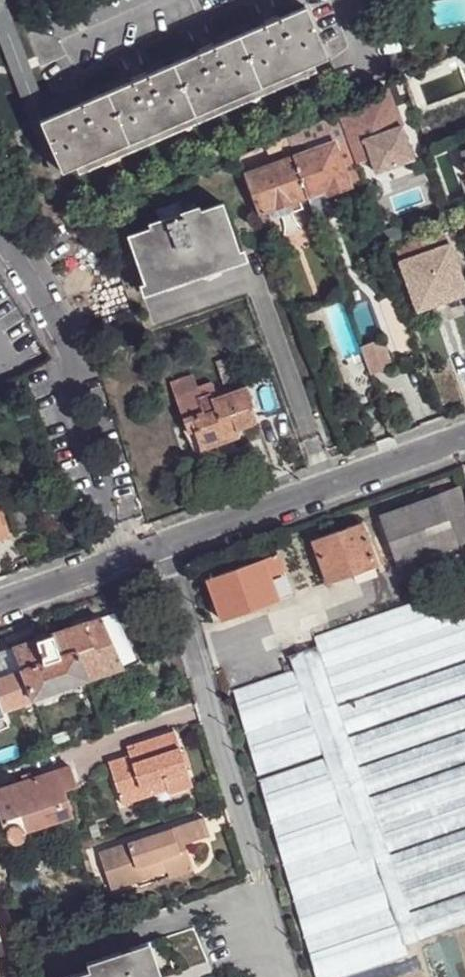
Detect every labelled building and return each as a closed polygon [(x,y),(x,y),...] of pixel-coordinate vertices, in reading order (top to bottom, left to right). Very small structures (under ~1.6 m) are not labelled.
[(30,122),(51,171),(62,170),(41,120),(68,109),(66,105),(80,99),(81,103),(85,102),(75,90),(46,102),(9,5),(8,0),(0,0),(0,40),(30,122)] [(41,120),(62,170),(328,57),(306,6),(279,18),(266,23),(213,46),(200,53),(147,75),(133,80),(85,102),(81,103),(68,109),(41,120)] [(265,19),(266,23),(279,18),(277,14),(265,19)] [(197,48),(200,53),(213,46),(211,42),(197,48)] [(132,76),(133,80),(147,75),(145,71),(132,76)] [(66,105),(68,109),(81,103),(80,99),(66,105)] [(362,138),(375,171),(409,159),(398,125),(400,124),(394,106),(370,114),(376,132),(362,138)] [(324,135),(327,144),(334,142),(334,145),(344,142),(339,129),(324,135)] [(282,160),(293,156),(285,134),(267,143),(271,154),(278,151),(282,160)] [(293,156),(307,195),(326,188),(327,192),(347,184),(334,145),(334,142),(327,144),(293,156)] [(344,142),(334,145),(347,184),(357,180),(344,142)] [(298,198),(307,195),(293,156),(282,160),(245,174),(259,213),(267,209),(298,198)] [(307,195),(314,214),(332,206),(327,192),(326,188),(307,195)] [(267,209),(270,219),(301,207),(298,198),(267,209)] [(157,210),(162,223),(183,216),(181,208),(179,202),(157,210)] [(183,216),(162,223),(128,235),(145,287),(240,255),(222,203),(198,211),(183,216)] [(181,208),(183,216),(198,211),(195,203),(181,208)] [(259,213),(262,223),(270,219),(267,209),(259,213)] [(393,247),(399,261),(448,244),(443,230),(393,247)] [(399,261),(412,300),(438,290),(442,301),(464,293),(464,290),(448,244),(399,261)] [(363,353),(370,374),(390,367),(380,338),(361,346),(363,353)] [(182,419),(191,416),(201,412),(197,399),(210,394),(212,399),(217,397),(212,382),(197,387),(193,376),(169,384),(182,419)] [(200,450),(226,441),(224,435),(237,430),(254,424),(248,408),(253,406),(246,386),(217,397),(212,399),(210,394),(197,399),(201,412),(191,416),(195,428),(192,429),(192,430),(200,450)] [(187,432),(192,430),(192,429),(195,428),(191,416),(182,419),(187,432)] [(224,435),(226,441),(239,436),(237,430),(224,435)] [(440,494),(458,543),(464,540),(464,505),(460,487),(440,494)] [(458,543),(440,494),(381,515),(398,563),(458,543)] [(0,537),(9,534),(2,512),(0,513),(0,537)] [(372,546),(369,537),(363,521),(314,538),(330,582),(355,573),(375,566),(379,564),(372,546)] [(374,536),(369,537),(372,546),(377,544),(374,536)] [(265,556),(280,598),(294,594),(279,551),(265,556)] [(265,556),(208,576),(223,619),(280,598),(265,556)] [(377,574),(375,566),(355,573),(358,580),(377,574)] [(437,612),(418,618),(413,605),(315,637),(319,648),(324,665),(442,625),(437,612)] [(124,609),(102,617),(105,625),(119,620),(127,618),(124,609)] [(102,617),(54,632),(48,634),(47,629),(44,628),(37,631),(35,633),(36,638),(13,646),(22,669),(34,698),(88,679),(123,666),(122,664),(105,625),(102,617)] [(136,658),(119,620),(105,625),(122,664),(136,658)] [(326,669),(331,685),(464,640),(464,621),(326,669)] [(331,685),(340,709),(464,666),(464,640),(331,685)] [(326,669),(324,665),(319,648),(290,657),(295,671),(310,714),(324,756),(326,761),(340,802),(354,844),(361,864),(389,854),(371,800),(370,797),(360,769),(360,767),(350,740),(349,735),(340,709),(331,685),(326,669)] [(340,709),(349,735),(464,695),(464,666),(340,709)] [(34,698),(22,669),(0,678),(0,699),(3,708),(34,698)] [(310,714),(295,671),(234,692),(246,735),(310,714)] [(350,740),(360,767),(464,731),(464,701),(350,740)] [(324,756),(310,714),(246,735),(259,778),(324,756)] [(109,762),(120,794),(165,779),(168,789),(170,794),(193,786),(175,730),(134,744),(136,748),(129,750),(131,755),(109,762)] [(360,769),(370,797),(464,764),(464,734),(360,769)] [(13,762),(28,757),(24,748),(9,752),(13,762)] [(340,802),(326,761),(260,783),(272,826),(340,802)] [(10,839),(12,842),(17,845),(22,843),(26,839),(26,833),(72,817),(64,790),(76,785),(70,766),(0,790),(0,809),(10,839)] [(371,800),(389,854),(464,828),(464,768),(371,800)] [(165,779),(120,794),(123,804),(168,789),(165,779)] [(354,844),(340,802),(272,826),(284,867),(354,844)] [(179,846),(186,843),(211,835),(205,817),(100,852),(112,890),(142,880),(138,867),(164,858),(169,871),(171,878),(195,870),(187,849),(181,851),(179,846)] [(390,857),(410,911),(464,892),(464,832),(390,857)] [(284,867),(316,976),(346,976),(408,955),(405,945),(419,941),(411,915),(410,911),(390,857),(389,854),(361,864),(354,844),(284,867)] [(142,880),(169,871),(164,858),(138,867),(142,880)] [(411,915),(419,941),(464,924),(464,896),(411,915)] [(65,976),(146,976),(138,951),(64,974),(65,976)]
